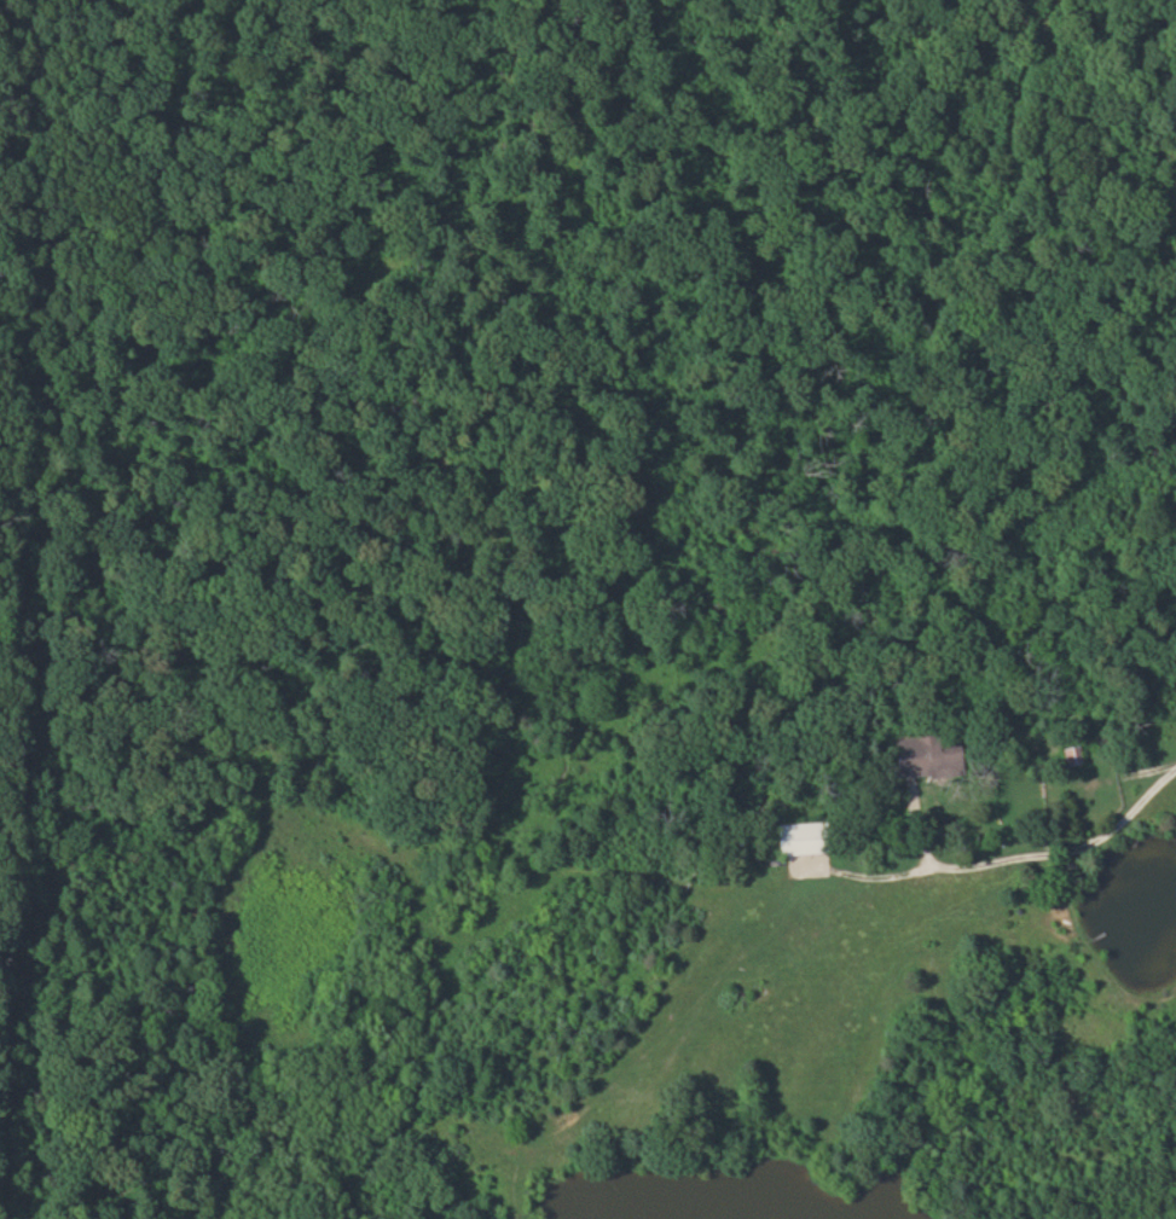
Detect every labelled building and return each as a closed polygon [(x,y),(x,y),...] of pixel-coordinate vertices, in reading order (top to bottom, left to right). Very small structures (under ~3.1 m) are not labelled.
[(934,737),(889,739),(891,775),(957,771),(955,744),(934,745),(934,737)] [(1065,765),(1079,762),(1074,747),(1061,751),(1065,765)] [(770,824),(771,856),(817,854),(817,823),(770,824)]
